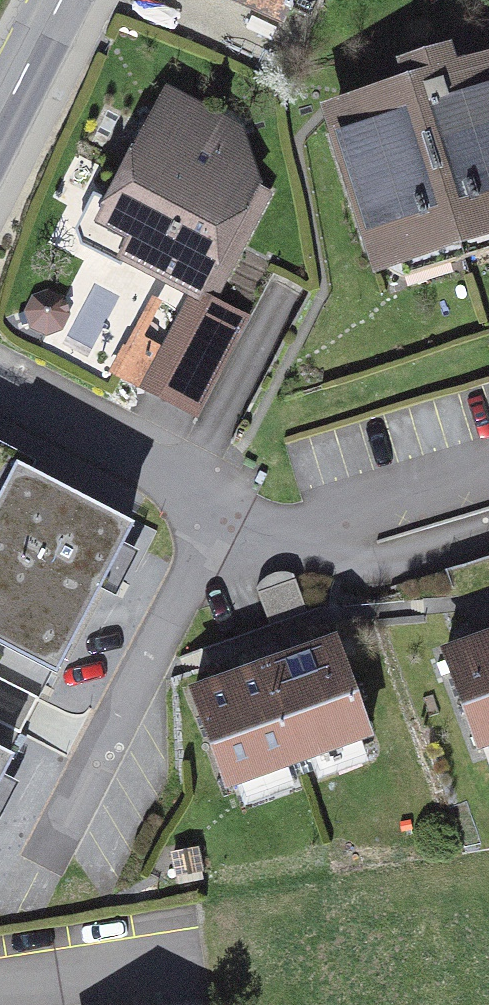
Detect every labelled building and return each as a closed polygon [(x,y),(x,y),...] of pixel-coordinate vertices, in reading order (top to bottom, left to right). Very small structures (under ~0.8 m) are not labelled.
[(297,21),(306,0),(248,0),(297,21)] [(335,117),(374,256),(488,224),(488,73),(335,117)] [(263,162),(166,108),(97,233),(195,287),(263,162)] [(9,465),(0,483),(0,637),(50,664),(123,526),(9,465)] [(327,633),(192,689),(235,793),(370,738),(327,633)] [(449,657),(488,753),(488,641),(449,657)]
